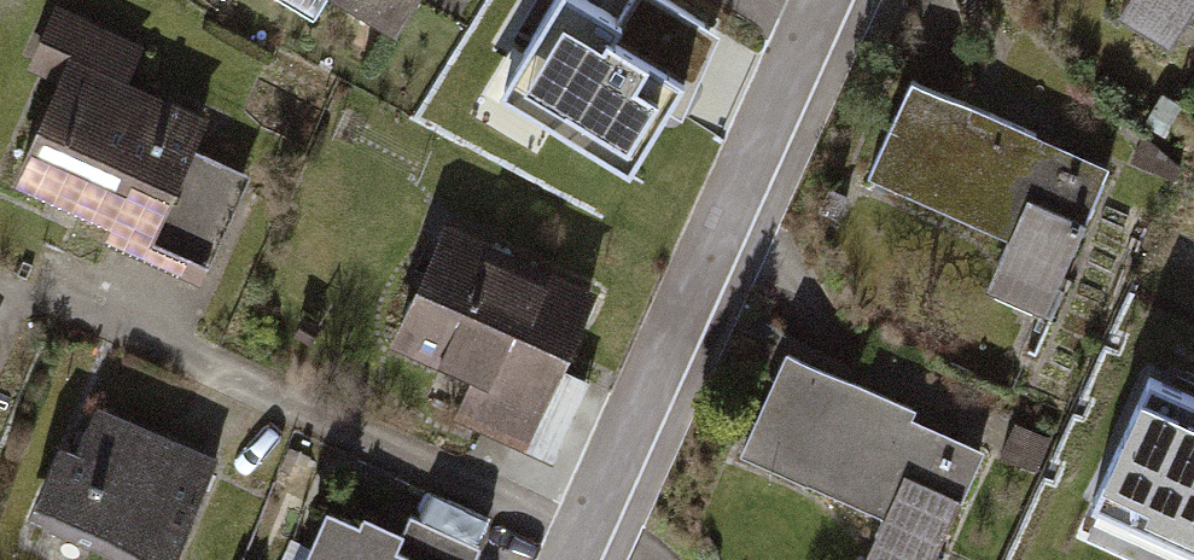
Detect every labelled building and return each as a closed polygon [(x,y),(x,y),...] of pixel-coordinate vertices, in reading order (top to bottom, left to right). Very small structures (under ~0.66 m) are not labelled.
[(393,43),(418,0),(318,0),(393,43)] [(1193,29),(1193,0),(1139,0),(1119,33),(1173,64),(1188,40),(1193,29)] [(550,6),(488,107),(625,191),(711,51),(647,12),(623,51),(550,6)] [(63,66),(7,197),(206,282),(248,183),(188,157),(199,132),(126,100),(146,53),(56,14),(38,55),(63,66)] [(1061,295),(1101,199),(1111,175),(905,89),(866,183),(1006,242),(984,294),(1050,321),(1061,295)] [(529,451),(596,297),(553,278),(544,297),(484,271),(493,250),(448,231),(392,359),(469,393),(457,420),(529,451)] [(990,460),(910,425),(914,416),(790,362),(745,464),(883,525),(868,559),(946,559),(990,460)] [(1147,374),(1098,488),(1193,529),(1193,394),(1147,374)] [(91,419),(73,464),(61,458),(33,526),(117,559),(182,559),(218,469),(91,419)] [(1054,445),(1019,430),(1004,462),(1040,477),(1054,445)] [(317,514),(298,559),(473,559),(487,528),(463,518),(456,537),(409,518),(400,539),(357,522),(354,529),(317,514)]
